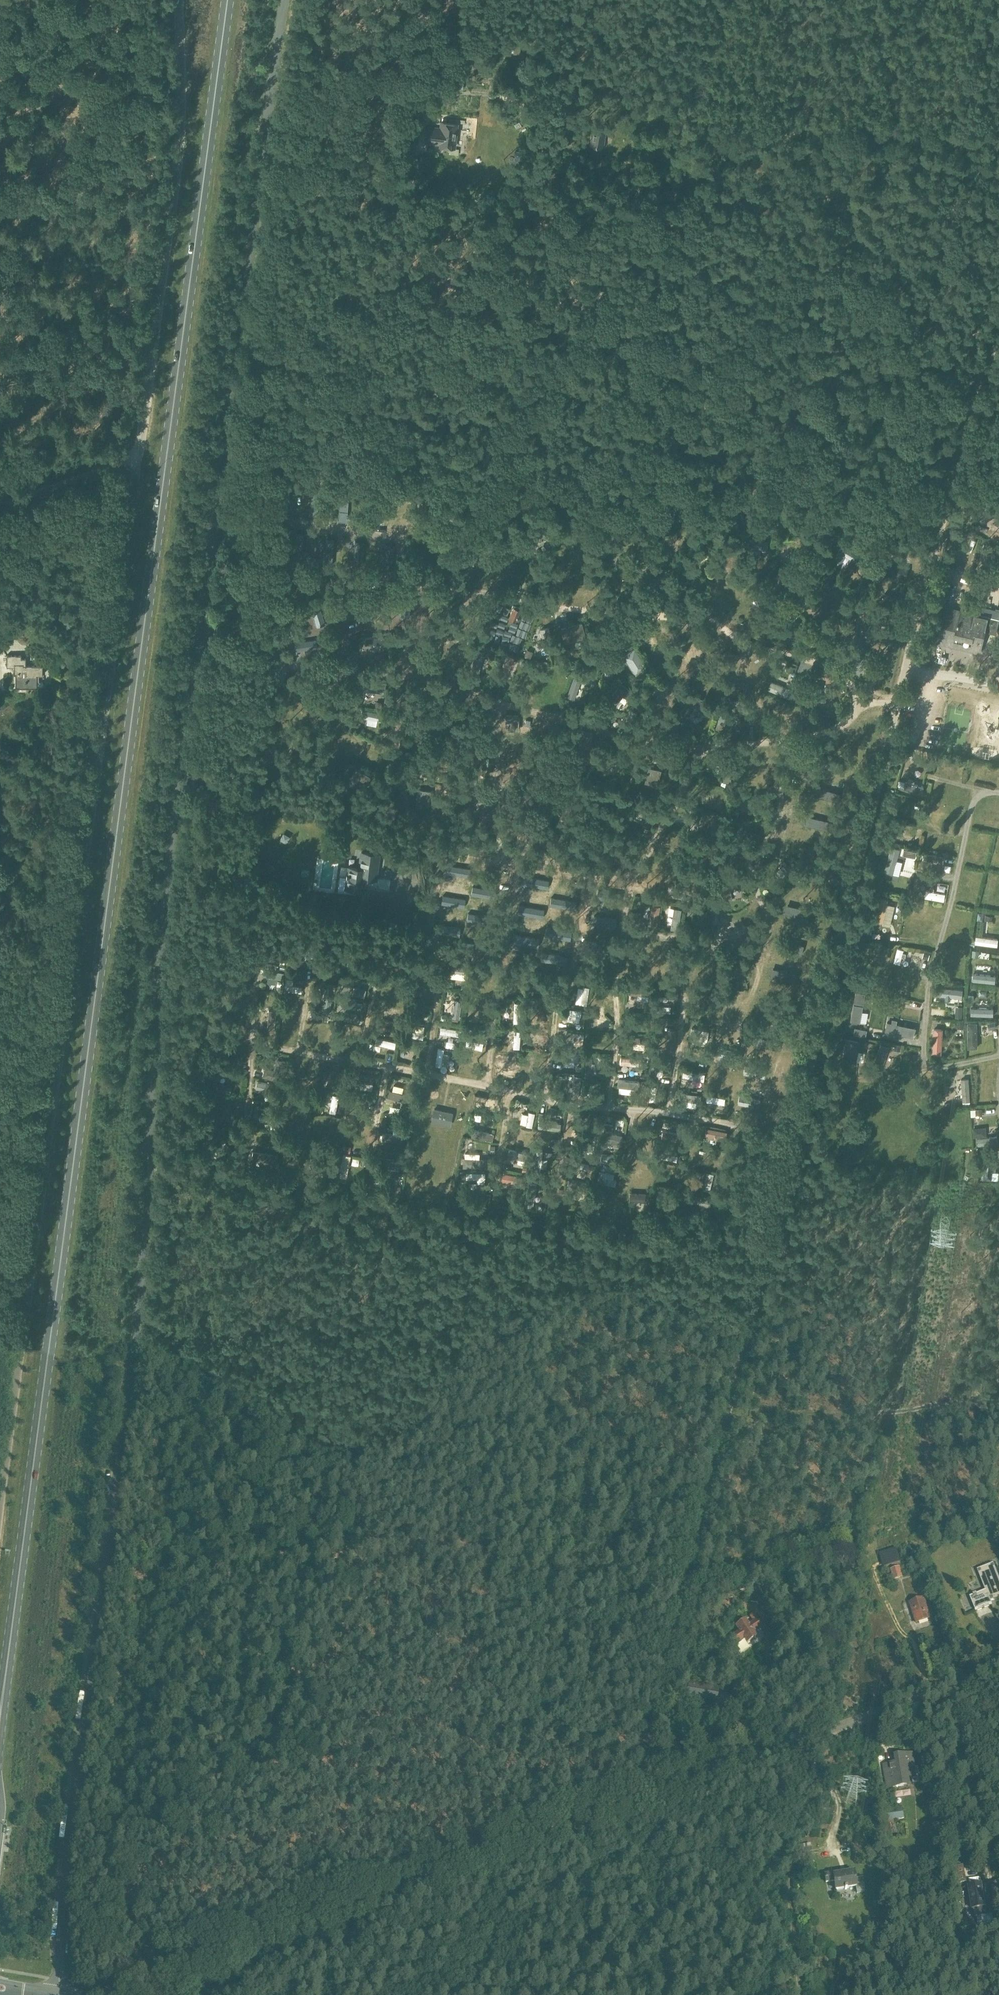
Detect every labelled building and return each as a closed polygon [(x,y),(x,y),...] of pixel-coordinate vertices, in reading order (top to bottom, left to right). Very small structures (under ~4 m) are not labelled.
[(448,88),(462,89),(463,79),(449,78),(448,88)] [(438,146),(454,148),(457,125),(440,123),(440,128),(427,126),(425,142),(438,143),(438,146)] [(590,146),(602,148),(605,132),(593,129),(590,146)] [(281,489),(279,515),(287,515),(289,490),(281,489)] [(311,490),(309,515),(317,516),(319,490),(311,490)] [(340,496),(338,521),(346,522),(348,497),(340,496)] [(370,502),(368,527),(376,528),(378,502),(370,502)] [(433,518),(425,538),(431,540),(440,521),(433,518)] [(508,521),(500,545),(509,548),(517,524),(508,521)] [(597,535),(599,545),(613,542),(611,532),(597,535)] [(295,534),(293,559),(301,560),(302,534),(295,534)] [(745,538),(744,546),(766,550),(767,541),(745,538)] [(325,540),(324,565),(332,566),(333,540),(325,540)] [(355,542),(353,565),(362,566),(364,543),(355,542)] [(833,561),(840,565),(846,555),(857,561),(861,554),(843,543),(833,561)] [(385,545),(383,568),(392,569),(394,546),(385,545)] [(985,579),(998,583),(998,565),(990,563),(985,579)] [(893,566),(890,577),(906,580),(909,570),(893,566)] [(810,568),(802,588),(810,591),(818,571),(810,568)] [(937,641),(982,652),(987,630),(998,633),(998,629),(998,607),(998,609),(970,603),(974,587),(951,582),(944,613),(937,641)] [(403,590),(399,615),(408,616),(412,591),(403,590)] [(376,591),(367,592),(368,617),(377,616),(376,591)] [(884,595),(881,606),(897,610),(900,599),(884,595)] [(317,600),(309,602),(316,627),(324,624),(317,600)] [(513,606),(508,618),(515,621),(521,610),(513,606)] [(764,609),(755,631),(762,634),(771,613),(764,609)] [(285,610),(278,614),(289,636),(297,632),(285,610)] [(564,643),(585,637),(581,622),(560,628),(564,643)] [(797,622),(788,643),(795,646),(803,625),(797,622)] [(872,623),(864,629),(868,634),(876,628),(872,623)] [(548,627),(540,629),(545,651),(553,649),(548,627)] [(330,637),(327,662),(335,664),(339,638),(330,637)] [(315,639),(290,643),(292,651),(317,647),(315,639)] [(861,647),(846,664),(853,670),(867,652),(861,647)] [(634,648),(623,654),(635,675),(647,668),(634,648)] [(733,667),(739,655),(726,648),(720,660),(733,667)] [(475,649),(469,673),(477,675),(483,650),(475,649)] [(507,654),(499,673),(506,676),(514,657),(507,654)] [(42,665),(26,665),(25,658),(21,658),(21,655),(6,655),(6,667),(14,667),(14,674),(15,674),(15,688),(17,688),(17,691),(26,691),(26,688),(37,688),(37,682),(38,682),(38,675),(42,675),(42,665)] [(573,676),(566,695),(574,698),(581,679),(573,676)] [(363,681),(362,690),(384,692),(385,684),(363,681)] [(771,682),(768,689),(791,698),(794,691),(771,682)] [(814,685),(812,703),(820,704),(822,685),(814,685)] [(722,708),(715,729),(721,731),(729,710),(722,708)] [(361,710),(360,717),(366,718),(376,720),(379,721),(381,713),(361,710)] [(428,714),(426,730),(440,731),(442,716),(428,714)] [(520,715),(506,715),(505,730),(519,731),(520,715)] [(591,733),(578,730),(574,745),(587,748),(591,733)] [(962,745),(965,737),(960,735),(956,742),(962,745)] [(344,738),(338,736),(335,745),(342,746),(344,738)] [(821,758),(819,766),(843,772),(846,764),(821,758)] [(724,760),(723,782),(730,783),(731,760),(724,760)] [(660,770),(647,767),(644,782),(656,785),(660,770)] [(344,782),(347,783),(346,784),(353,788),(358,778),(367,783),(371,777),(361,772),(354,768),(350,776),(348,775),(344,782)] [(905,782),(903,789),(922,794),(923,786),(914,784),(907,782),(905,782)] [(814,787),(812,796),(837,802),(839,793),(814,787)] [(431,791),(418,789),(416,804),(429,806),(431,791)] [(762,797),(738,799),(738,807),(752,806),(760,806),(762,805),(762,797)] [(551,798),(549,813),(562,815),(564,799),(551,798)] [(794,817),(798,802),(783,799),(779,814),(794,817)] [(638,805),(634,812),(653,822),(657,815),(638,805)] [(806,816),(804,825),(829,831),(831,822),(806,816)] [(893,835),(891,841),(907,845),(909,839),(902,837),(896,835),(893,835)] [(492,839),(479,837),(477,853),(490,855),(492,839)] [(801,845),(799,854),(824,860),(826,851),(801,845)] [(890,847),(884,873),(892,875),(893,874),(896,860),(899,849),(890,847)] [(624,853),(611,852),(609,868),(622,869),(624,853)] [(378,855),(361,853),(359,869),(348,867),(346,887),(362,889),(364,877),(376,878),(378,855)] [(923,853),(922,860),(941,863),(943,856),(923,853)] [(784,861),(778,866),(796,882),(801,876),(784,861)] [(447,865),(446,873),(469,877),(470,869),(447,865)] [(523,876),(522,885),(547,889),(548,880),(523,876)] [(738,886),(736,877),(719,880),(724,901),(733,899),(730,888),(738,886)] [(365,895),(391,895),(391,881),(365,881),(365,895)] [(936,890),(944,892),(945,885),(937,884),(936,890)] [(472,887),(471,895),(494,898),(495,890),(472,887)] [(598,890),(597,898),(620,902),(621,894),(598,890)] [(926,891),(924,898),(944,901),(945,894),(933,892),(929,891),(926,891)] [(442,895),(441,903),(463,907),(465,899),(442,895)] [(551,897),(549,906),(574,910),(576,901),(551,897)] [(879,899),(873,923),(881,925),(886,905),(887,901),(879,899)] [(918,902),(915,919),(922,920),(926,904),(918,902)] [(652,905),(648,925),(656,926),(659,906),(652,905)] [(786,905),(784,914),(809,920),(811,911),(786,905)] [(518,906),(517,914),(542,918),(543,909),(518,906)] [(674,908),(670,929),(678,931),(681,909),(674,908)] [(698,908),(694,929),(703,930),(707,910),(698,908)] [(468,913),(467,921),(490,925),(491,917),(468,913)] [(594,916),(592,924),(615,928),(617,920),(594,916)] [(437,924),(436,932),(459,936),(460,928),(437,924)] [(546,928),(544,936),(569,940),(571,932),(546,928)] [(514,935),(512,943),(537,947),(539,939),(514,935)] [(975,936),(975,944),(997,946),(998,939),(975,936)] [(463,941),(462,949),(484,953),(486,945),(463,941)] [(865,957),(884,958),(884,946),(866,945),(865,957)] [(268,948),(267,955),(286,958),(287,951),(268,948)] [(296,948),(294,955),(313,958),(314,951),(296,948)] [(601,948),(599,969),(610,970),(612,949),(601,948)] [(897,948),(894,962),(899,964),(901,957),(902,953),(903,950),(897,948)] [(542,952),(540,961),(565,965),(567,956),(542,952)] [(332,955),(329,978),(337,979),(340,956),(332,955)] [(348,957),(346,965),(367,969),(368,962),(348,957)] [(378,963),(377,971),(400,974),(401,966),(378,963)] [(449,966),(448,972),(467,974),(468,967),(449,966)] [(742,966),(735,967),(739,986),(745,985),(742,966)] [(264,969),(262,976),(267,976),(277,978),(282,979),(283,972),(264,969)] [(771,969),(769,977),(794,984),(797,975),(771,969)] [(973,973),(972,981),(995,983),(995,976),(973,973)] [(898,978),(894,993),(901,995),(904,979),(898,978)] [(530,979),(530,986),(554,988),(554,982),(530,979)] [(342,984),(340,992),(364,997),(365,990),(342,984)] [(286,985),(285,991),(300,993),(301,987),(291,986),(286,985)] [(470,989),(469,996),(490,1000),(492,987),(484,986),(483,991),(470,989)] [(583,988),(580,1004),(586,1005),(589,987),(583,986),(583,988)] [(629,986),(628,994),(637,995),(648,996),(649,996),(650,988),(629,986)] [(936,987),(935,996),(945,997),(951,997),(962,999),(963,990),(936,987)] [(855,992),(850,1021),(859,1023),(863,1003),(867,1004),(868,999),(864,998),(865,993),(855,992)] [(659,1002),(677,1002),(677,994),(659,993),(659,1002)] [(323,995),(320,1014),(328,1015),(331,997),(323,995)] [(921,1002),(904,999),(903,1006),(913,1008),(913,1010),(917,1011),(917,1008),(920,1008),(921,1002)] [(454,1001),(451,1018),(459,1019),(461,1002),(454,1001)] [(387,1002),(386,1008),(407,1011),(408,1006),(387,1002)] [(757,1003),(755,1012),(781,1018),(783,1009),(757,1003)] [(564,1008),(563,1014),(568,1015),(579,1016),(581,1017),(582,1011),(564,1008)] [(268,1011),(266,1031),(274,1032),(275,1012),(268,1011)] [(344,1013),(343,1020),(361,1024),(362,1016),(361,1016),(344,1013)] [(884,1032),(914,1038),(916,1028),(896,1024),(897,1020),(892,1019),(891,1023),(886,1022),(884,1032)] [(967,1023),(967,1049),(976,1049),(976,1023),(967,1023)] [(314,1036),(328,1037),(329,1028),(314,1027),(314,1036)] [(441,1027),(440,1033),(460,1036),(461,1030),(441,1027)] [(691,1029),(690,1035),(700,1037),(708,1038),(709,1032),(691,1029)] [(933,1029),(932,1053),(941,1054),(943,1029),(933,1029)] [(405,1030),(404,1036),(422,1039),(423,1033),(409,1031),(405,1030)] [(566,1031),(565,1038),(572,1039),(582,1040),(583,1034),(566,1031)] [(751,1035),(749,1044),(774,1050),(776,1041),(751,1035)] [(540,1044),(539,1037),(529,1037),(529,1049),(545,1048),(544,1044),(540,1044)] [(376,1038),(374,1044),(394,1048),(396,1043),(376,1038)] [(443,1046),(452,1047),(453,1039),(444,1038),(443,1046)] [(854,1063),(858,1041),(845,1038),(841,1060),(854,1063)] [(401,1040),(400,1048),(419,1051),(420,1044),(401,1040)] [(464,1040),(463,1047),(482,1050),(483,1044),(464,1040)] [(880,1044),(872,1068),(881,1071),(889,1047),(880,1044)] [(437,1048),(435,1066),(441,1067),(441,1065),(443,1054),(443,1049),(437,1048)] [(721,1048),(719,1057),(740,1060),(741,1052),(721,1048)] [(686,1059),(695,1062),(698,1056),(689,1052),(686,1059)] [(561,1053),(560,1060),(564,1061),(574,1061),(578,1062),(578,1055),(561,1053)] [(621,1057),(620,1065),(643,1066),(643,1059),(621,1057)] [(586,1058),(584,1078),(590,1079),(591,1069),(591,1063),(592,1058),(586,1058)] [(262,1076),(280,1082),(285,1062),(276,1059),(273,1070),(264,1067),(262,1076)] [(653,1061),(650,1077),(656,1079),(657,1076),(659,1062),(653,1061)] [(745,1066),(743,1074),(764,1078),(765,1070),(745,1066)] [(464,1068),(461,1068),(459,1075),(479,1079),(480,1072),(474,1070),(464,1068)] [(682,1070),(680,1077),(702,1081),(703,1074),(682,1070)] [(355,1076),(354,1082),(372,1084),(372,1078),(355,1076)] [(573,1076),(570,1096),(577,1098),(581,1078),(573,1076)] [(969,1079),(961,1079),(963,1102),(970,1102),(969,1079)] [(618,1080),(617,1087),(619,1087),(631,1088),(639,1089),(640,1082),(618,1080)] [(257,1081),(256,1088),(277,1093),(278,1086),(257,1081)] [(211,1084),(210,1090),(230,1093),(231,1086),(211,1084)] [(644,1086),(642,1104),(649,1105),(649,1101),(651,1087),(644,1086)] [(389,1090),(387,1098),(403,1102),(405,1095),(401,1094),(391,1091),(389,1090)] [(681,1093),(680,1101),(685,1101),(695,1102),(700,1103),(701,1095),(681,1093)] [(333,1095),(329,1112),(335,1113),(338,1096),(333,1095)] [(707,1096),(706,1102),(724,1105),(725,1098),(707,1096)] [(739,1096),(737,1104),(758,1108),(759,1100),(739,1096)] [(291,1111),(301,1113),(302,1105),(292,1104),(291,1111)] [(433,1109),(430,1122),(449,1126),(452,1113),(443,1111),(433,1109)] [(526,1125),(526,1126),(532,1127),(534,1113),(528,1112),(528,1115),(526,1125)] [(590,1119),(586,1140),(594,1141),(598,1120),(590,1119)] [(539,1121),(538,1128),(560,1131),(560,1123),(539,1121)] [(599,1140),(620,1143),(621,1135),(611,1133),(613,1124),(602,1122),(599,1140)] [(705,1128),(704,1135),(725,1138),(726,1132),(705,1128)] [(473,1130),(471,1137),(492,1142),(494,1134),(473,1130)] [(662,1131),(661,1138),(684,1143),(685,1135),(662,1131)] [(381,1133),(381,1140),(403,1143),(403,1135),(402,1135),(392,1134),(381,1133)] [(997,1137),(977,1138),(978,1146),(997,1144),(997,1137)] [(221,1139),(207,1153),(211,1158),(226,1143),(221,1139)] [(508,1149),(507,1156),(518,1159),(524,1160),(528,1161),(530,1154),(508,1149)] [(536,1150),(533,1170),(539,1171),(539,1168),(540,1159),(541,1151),(536,1150)] [(253,1151),(252,1159),(272,1162),(273,1155),(253,1151)] [(660,1152),(658,1158),(675,1161),(676,1156),(668,1154),(663,1153),(660,1152)] [(343,1154),(339,1176),(346,1177),(350,1156),(343,1154)] [(601,1154),(600,1162),(615,1164),(617,1157),(601,1154)] [(985,1156),(983,1179),(991,1179),(992,1172),(992,1171),(993,1166),(993,1157),(985,1156)] [(380,1158),(379,1165),(401,1168),(402,1160),(394,1160),(380,1158)] [(463,1159),(462,1167),(488,1169),(488,1160),(479,1160),(464,1159),(463,1159)] [(571,1160),(570,1165),(587,1170),(588,1165),(571,1160)] [(379,1168),(378,1176),(398,1178),(398,1171),(379,1168)] [(703,1187),(702,1190),(709,1192),(713,1174),(706,1172),(704,1182),(703,1187)] [(503,1173),(501,1181),(524,1185),(525,1177),(503,1173)] [(598,1177),(597,1183),(615,1186),(616,1180),(612,1179),(600,1177),(598,1177)] [(568,1180),(566,1189),(586,1193),(588,1185),(568,1180)] [(529,1183),(525,1205),(532,1207),(536,1184),(529,1183)] [(657,1190),(655,1206),(660,1207),(663,1191),(657,1190)] [(629,1193),(629,1201),(650,1202),(650,1194),(629,1193)] [(691,1194),(689,1202),(709,1207),(711,1200),(691,1194)] [(885,1565),(900,1560),(897,1550),(894,1551),(894,1549),(880,1554),(881,1559),(883,1559),(884,1562),(885,1565)] [(924,1566),(922,1561),(913,1563),(916,1573),(925,1571),(924,1566)] [(976,1595),(976,1594),(973,1595),(973,1596),(970,1597),(975,1611),(985,1608),(992,1605),(991,1601),(998,1598),(998,1578),(994,1564),(977,1570),(985,1591),(976,1595)] [(893,1580),(903,1578),(900,1566),(890,1570),(893,1580)] [(931,1619),(924,1598),(910,1603),(917,1624),(931,1619)] [(749,1624),(746,1619),(736,1626),(739,1631),(730,1637),(735,1644),(744,1638),(747,1642),(756,1636),(754,1632),(761,1627),(756,1620),(749,1624)] [(691,1685),(689,1695),(707,1698),(709,1688),(691,1685)] [(915,1776),(913,1768),(911,1755),(896,1758),(897,1764),(885,1766),(888,1788),(908,1785),(907,1778),(915,1776)] [(903,1807),(885,1810),(886,1821),(904,1818),(903,1807)] [(797,1858),(812,1856),(810,1847),(796,1849),(797,1858)] [(966,1882),(964,1867),(951,1869),(954,1885),(966,1882)] [(862,1878),(855,1879),(854,1872),(853,1872),(833,1875),(834,1882),(835,1890),(856,1887),(857,1893),(864,1892),(862,1878)] [(980,1885),(969,1888),(974,1909),(975,1917),(993,1914),(991,1899),(984,1900),(980,1885)]
